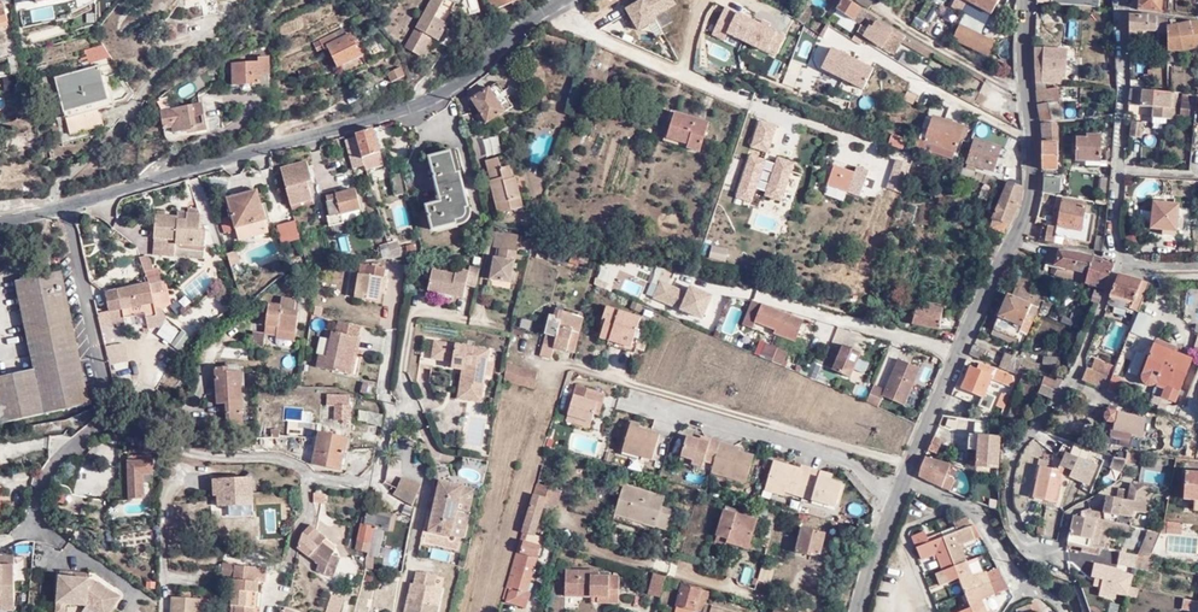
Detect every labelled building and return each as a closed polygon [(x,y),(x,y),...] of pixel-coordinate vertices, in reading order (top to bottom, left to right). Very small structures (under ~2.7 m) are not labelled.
[(202,15),(218,11),(216,0),(199,0),(202,15)] [(443,0),(435,0),(407,47),(421,56),(433,36),(439,40),(449,24),(443,20),(453,6),(443,0)] [(495,11),(519,0),(491,0),(495,11)] [(676,8),(672,0),(641,0),(623,9),(637,36),(669,20),(666,13),(676,8)] [(861,25),(866,17),(869,14),(847,0),(844,0),(837,10),(855,21),(857,18),(861,21),(860,24),(861,25)] [(856,0),(869,8),(875,0),(856,0)] [(913,24),(925,30),(937,6),(925,0),(913,24)] [(1000,0),(965,0),(991,14),(1000,0)] [(1139,9),(1140,9),(1161,11),(1162,0),(1140,0),(1139,9)] [(712,31),(774,60),(785,37),(723,8),(712,31)] [(0,10),(0,23),(9,22),(6,9),(0,10)] [(1130,30),(1130,43),(1144,43),(1144,30),(1157,30),(1157,33),(1168,33),(1168,26),(1168,17),(1146,15),(1129,14),(1130,15),(1130,16),(1130,18),(1130,19),(1130,29),(1130,30)] [(866,17),(861,25),(864,26),(869,19),(866,17)] [(1168,33),(1168,45),(1168,62),(1183,62),(1183,50),(1197,46),(1196,40),(1197,39),(1197,22),(1193,21),(1168,26),(1168,33)] [(867,38),(882,48),(892,33),(906,43),(909,39),(891,28),(889,31),(877,24),(867,38)] [(30,42),(45,42),(44,26),(29,27),(30,42)] [(955,38),(989,54),(994,42),(962,26),(955,38)] [(346,38),(342,30),(318,41),(323,51),(327,49),(336,69),(360,58),(350,36),(346,38)] [(51,55),(75,54),(74,42),(51,43),(51,55)] [(107,57),(100,44),(81,50),(83,56),(77,58),(79,65),(107,57)] [(1056,82),(1058,48),(1035,47),(1036,82),(1056,82)] [(1065,49),(1058,48),(1056,82),(1066,83),(1068,60),(1064,59),(1065,49)] [(848,62),(817,50),(811,66),(840,77),(848,62)] [(7,53),(11,79),(20,78),(16,52),(7,53)] [(387,56),(379,59),(385,73),(393,69),(387,56)] [(268,74),(266,57),(256,57),(257,61),(229,64),(232,86),(240,85),(240,91),(260,89),(259,75),(268,74)] [(608,74),(588,67),(584,80),(603,87),(608,74)] [(103,100),(97,77),(95,69),(51,79),(60,111),(104,101),(103,100)] [(311,70),(295,77),(298,83),(314,77),(311,70)] [(401,72),(387,78),(391,86),(404,80),(401,72)] [(1146,78),(1146,82),(1148,81),(1153,82),(1154,72),(1150,72),(1149,77),(1146,78)] [(103,100),(104,101),(107,111),(112,109),(103,75),(97,77),(103,100)] [(481,80),(471,88),(468,94),(469,103),(473,101),(488,91),(488,90),(481,80)] [(1130,89),(1145,90),(1146,82),(1130,80),(1130,89)] [(488,91),(473,101),(482,115),(478,118),(485,127),(516,107),(500,83),(488,90),(488,91)] [(1037,91),(1041,122),(1061,120),(1059,103),(1062,103),(1060,89),(1037,91)] [(1130,89),(1129,105),(1154,107),(1154,114),(1179,116),(1180,92),(1145,90),(1130,89)] [(107,111),(104,101),(60,111),(62,122),(97,113),(107,111)] [(203,133),(199,104),(155,111),(158,131),(166,129),(168,134),(181,132),(183,136),(203,133)] [(709,123),(676,111),(668,134),(689,141),(688,147),(700,151),(709,123)] [(97,113),(62,122),(66,138),(100,129),(97,113)] [(926,141),(956,151),(965,127),(934,116),(926,141)] [(750,148),(769,154),(778,126),(759,120),(750,148)] [(1143,122),(1132,121),(1130,137),(1142,137),(1143,122)] [(1045,143),(1060,144),(1061,133),(1059,132),(1059,125),(1041,125),(1043,142),(1043,143),(1045,143)] [(355,134),(356,138),(358,145),(361,153),(366,171),(370,170),(368,164),(367,157),(380,153),(373,128),(355,134)] [(1085,161),(1100,162),(1102,135),(1089,134),(1089,133),(1080,132),(1079,137),(1077,137),(1076,160),(1085,161)] [(906,141),(892,136),(889,145),(902,150),(906,141)] [(351,156),(361,153),(358,145),(356,138),(345,141),(349,156),(351,156)] [(924,148),(926,141),(920,139),(916,151),(922,153),(924,148)] [(1000,173),(1009,150),(976,140),(968,162),(1000,173)] [(956,151),(926,141),(924,148),(953,158),(956,151)] [(1059,169),(1060,144),(1045,143),(1044,169),(1051,169),(1059,169)] [(450,151),(429,156),(440,201),(424,206),(431,231),(453,227),(452,222),(456,222),(465,216),(469,214),(458,169),(455,169),(450,151)] [(366,171),(361,153),(351,156),(357,174),(366,171)] [(382,159),(380,153),(367,157),(368,164),(382,159)] [(498,155),(487,157),(492,177),(490,178),(498,211),(524,204),(516,174),(513,174),(510,162),(501,164),(498,155)] [(784,203),(794,162),(777,158),(776,163),(745,156),(734,201),(752,205),(761,170),(771,173),(764,198),(784,203)] [(308,162),(281,170),(292,207),(314,200),(309,183),(314,181),(308,162)] [(847,170),(835,166),(828,184),(848,191),(853,178),(845,175),(847,170)] [(985,182),(984,184),(991,187),(1002,190),(992,219),(993,221),(991,228),(1004,238),(1012,223),(1021,205),(1023,186),(1016,184),(970,169),(963,167),(962,174),(985,182)] [(401,175),(392,176),(395,196),(405,194),(401,175)] [(1061,180),(1045,179),(1044,193),(1061,195),(1061,180)] [(239,192),(241,197),(241,196),(253,193),(252,188),(239,192)] [(329,217),(331,226),(345,223),(343,214),(361,210),(356,190),(327,198),(332,216),(329,217)] [(241,196),(241,197),(229,200),(241,241),(269,233),(258,192),(253,193),(241,196)] [(1047,244),(1056,245),(1057,237),(1063,238),(1064,238),(1091,242),(1096,215),(1091,214),(1090,214),(1085,213),(1086,206),(1086,204),(1063,200),(1058,227),(1043,225),(1041,242),(1047,244)] [(1152,228),(1164,229),(1176,231),(1177,229),(1183,230),(1184,219),(1177,218),(1179,205),(1155,203),(1152,228)] [(177,221),(177,218),(154,217),(153,240),(175,241),(175,246),(174,257),(203,258),(204,247),(204,232),(199,232),(199,216),(186,215),(185,222),(177,221)] [(229,217),(221,220),(226,234),(235,230),(229,217)] [(295,221),(278,226),(283,242),(299,237),(295,221)] [(174,257),(175,246),(175,241),(153,240),(152,255),(174,257)] [(388,245),(387,242),(381,244),(383,251),(390,250),(389,249),(388,245)] [(392,259),(402,257),(398,242),(388,245),(389,249),(390,250),(392,259)] [(726,262),(729,249),(712,245),(709,258),(726,262)] [(497,266),(491,265),(489,281),(509,284),(514,253),(498,250),(496,261),(498,261),(497,266)] [(237,251),(227,255),(229,261),(230,264),(240,260),(237,251)] [(1079,254),(1061,251),(1061,254),(1057,253),(1052,251),(1048,263),(1058,266),(1058,267),(1087,276),(1088,276),(1094,257),(1093,257),(1079,254)] [(579,259),(572,257),(569,264),(577,266),(579,259)] [(1094,257),(1088,276),(1086,284),(1105,290),(1113,268),(1106,265),(1103,261),(1101,258),(1094,257)] [(357,277),(355,289),(353,300),(377,304),(379,296),(384,296),(387,282),(383,280),(384,272),(364,268),(364,272),(363,278),(357,277)] [(437,294),(452,298),(462,300),(465,287),(475,289),(478,272),(468,269),(467,273),(455,271),(454,277),(431,272),(426,292),(437,294)] [(61,271),(16,281),(37,368),(0,376),(0,419),(1,424),(91,404),(61,271)] [(150,285),(158,283),(161,283),(158,273),(156,273),(155,271),(145,273),(149,285),(150,285)] [(1106,304),(1105,305),(1138,314),(1148,289),(1150,283),(1120,276),(1111,295),(1106,304)] [(636,299),(643,286),(627,277),(620,290),(636,299)] [(659,280),(651,300),(702,321),(712,297),(689,287),(687,292),(659,280)] [(158,283),(150,285),(153,296),(161,294),(158,283)] [(153,296),(150,285),(149,285),(106,294),(110,313),(113,326),(126,323),(126,320),(124,310),(154,304),(153,296)] [(1017,295),(1017,298),(1028,303),(1029,299),(1031,294),(1020,290),(1017,295)] [(163,293),(161,294),(153,296),(154,304),(158,303),(165,302),(163,293)] [(451,303),(452,298),(437,294),(436,300),(451,303)] [(1005,304),(1004,307),(1033,319),(1038,307),(1028,303),(1017,298),(1009,295),(1005,304)] [(266,323),(266,327),(264,336),(276,337),(277,333),(295,336),(299,314),(295,313),(296,303),(282,300),(280,307),(269,306),(268,313),(261,312),(260,321),(266,323)] [(795,342),(803,321),(762,306),(754,301),(744,326),(752,329),(754,322),(775,330),(774,334),(795,342)] [(916,309),(913,325),(941,330),(942,314),(943,306),(918,302),(916,309)] [(642,306),(633,303),(630,310),(639,314),(642,306)] [(154,304),(124,310),(126,320),(143,316),(144,320),(157,318),(156,310),(154,304)] [(641,319),(608,307),(601,326),(604,327),(600,339),(631,349),(641,319)] [(1004,307),(1003,310),(995,328),(1024,341),(1033,319),(1004,307)] [(159,310),(156,310),(157,318),(159,329),(160,329),(167,319),(162,312),(159,310)] [(544,346),(540,357),(550,360),(553,349),(566,353),(573,333),(560,328),(565,314),(564,314),(556,311),(548,335),(544,346)] [(585,321),(567,315),(565,314),(560,328),(573,333),(566,353),(574,355),(585,321)] [(1100,346),(1117,355),(1130,328),(1113,319),(1100,346)] [(358,328),(336,324),(334,337),(329,336),(326,360),(318,359),(316,371),(348,377),(358,328)] [(1021,347),(1024,341),(995,328),(992,334),(1021,347)] [(264,344),(263,332),(253,333),(254,344),(264,344)] [(294,343),(295,336),(277,333),(276,337),(275,340),(294,343)] [(1170,349),(1171,345),(1155,338),(1154,342),(1170,349)] [(770,342),(763,340),(761,346),(768,348),(770,342)] [(1173,341),(1171,345),(1170,349),(1180,353),(1183,345),(1173,341)] [(1180,353),(1170,349),(1154,342),(1142,373),(1141,376),(1141,378),(1143,381),(1144,382),(1147,384),(1149,384),(1152,384),(1154,383),(1156,382),(1158,380),(1180,389),(1193,358),(1180,353)] [(484,376),(486,363),(487,352),(434,344),(431,360),(452,363),(463,365),(462,371),(460,384),(482,387),(484,376)] [(969,355),(983,360),(988,349),(974,344),(969,355)] [(850,380),(862,355),(842,345),(839,351),(829,346),(820,366),(850,380)] [(1077,359),(1081,351),(1073,348),(1067,362),(1074,364),(1075,365),(1077,359)] [(787,352),(778,349),(773,361),(782,364),(787,352)] [(1001,366),(1017,372),(1022,358),(1007,352),(1001,366)] [(1062,368),(1065,362),(1051,357),(1049,364),(1062,368)] [(1093,371),(1112,378),(1117,366),(1096,359),(1093,371)] [(921,388),(915,386),(920,367),(896,360),(887,389),(874,385),(870,396),(915,409),(921,388)] [(1012,388),(1016,377),(1015,376),(986,366),(984,371),(971,366),(961,389),(982,397),(979,405),(991,410),(996,398),(985,394),(992,378),(1003,382),(1002,384),(1012,388)] [(515,375),(535,382),(537,373),(517,368),(515,375)] [(227,369),(215,369),(215,405),(224,405),(225,429),(239,428),(240,374),(227,374),(227,369)] [(1084,381),(1108,390),(1112,378),(1093,371),(1088,369),(1084,381)] [(1058,391),(1059,389),(1063,380),(1059,379),(1058,382),(1048,378),(1044,386),(1058,391)] [(1123,395),(1133,399),(1137,387),(1137,386),(1112,378),(1108,390),(1123,395)] [(372,384),(363,383),(361,394),(370,395),(372,384)] [(479,403),(482,387),(460,384),(457,399),(479,403)] [(590,423),(592,414),(596,403),(601,404),(604,394),(576,386),(566,416),(590,423)] [(1053,398),(1058,391),(1044,386),(1041,394),(1053,398)] [(1142,389),(1137,387),(1133,399),(1138,401),(1142,389)] [(1003,409),(1009,395),(1000,392),(995,406),(1003,409)] [(327,406),(337,406),(337,397),(337,396),(327,396),(327,406)] [(970,401),(958,396),(956,403),(967,407),(970,401)] [(348,397),(337,397),(337,406),(337,420),(349,420),(348,397)] [(597,416),(601,404),(596,403),(592,414),(597,416)] [(370,410),(361,409),(359,418),(368,420),(370,410)] [(1132,435),(1135,416),(1110,411),(1107,414),(1106,418),(1108,421),(1116,422),(1112,442),(1130,445),(1132,435)] [(944,415),(942,426),(958,429),(960,418),(944,415)] [(588,428),(590,423),(566,416),(565,421),(588,428)] [(638,429),(629,427),(621,451),(650,460),(658,436),(651,433),(638,429)] [(265,442),(280,436),(277,428),(262,433),(265,442)] [(348,434),(320,429),(314,464),(341,469),(348,434)] [(1000,440),(1001,437),(970,434),(969,449),(979,449),(978,466),(999,468),(999,453),(1000,440)] [(719,444),(708,440),(708,443),(699,441),(686,437),(680,457),(692,461),(690,465),(700,468),(703,462),(713,465),(719,444)] [(940,440),(934,437),(930,445),(928,451),(934,454),(940,440)] [(719,444),(713,465),(711,473),(729,479),(743,483),(745,484),(752,458),(738,453),(739,450),(719,444)] [(649,464),(650,460),(621,451),(620,455),(649,464)] [(1074,470),(1072,478),(1083,481),(1091,484),(1098,463),(1067,452),(1064,462),(1062,467),(1069,469),(1074,470)] [(921,476),(928,482),(942,487),(947,478),(950,465),(933,460),(925,457),(920,469),(920,475),(921,476)] [(155,459),(132,458),(129,501),(144,502),(145,487),(154,488),(155,459)] [(785,469),(786,466),(773,462),(764,491),(783,496),(784,493),(792,495),(794,489),(804,492),(811,470),(801,467),(800,470),(790,467),(789,470),(785,469)] [(1069,469),(1062,467),(1061,467),(1060,471),(1042,467),(1035,498),(1058,503),(1063,477),(1067,477),(1069,469)] [(813,495),(811,500),(835,508),(841,486),(830,482),(819,479),(820,473),(811,470),(804,492),(813,495)] [(1187,470),(1185,499),(1197,500),(1197,471),(1187,470)] [(832,477),(820,473),(819,479),(830,482),(832,477)] [(252,477),(214,480),(215,491),(219,491),(220,505),(253,503),(252,477)] [(955,480),(947,478),(942,487),(952,492),(955,480)] [(419,486),(401,479),(396,489),(392,498),(411,506),(419,486)] [(743,483),(729,479),(726,485),(741,490),(743,483)] [(1110,495),(1107,513),(1106,519),(1118,522),(1119,515),(1122,516),(1122,514),(1137,516),(1138,511),(1154,513),(1158,487),(1134,482),(1131,499),(1126,498),(1110,495)] [(474,490),(440,483),(429,532),(463,540),(474,490)] [(534,536),(538,523),(544,504),(554,507),(556,508),(561,492),(538,485),(523,533),(534,536)] [(665,499),(624,488),(618,510),(613,508),(610,515),(668,531),(673,512),(662,508),(665,499)] [(802,497),(804,492),(794,489),(792,495),(802,498),(802,497)] [(802,498),(811,500),(813,495),(804,492),(802,497),(802,498)] [(90,498),(74,493),(68,511),(85,516),(90,498)] [(328,496),(316,494),(316,502),(327,504),(328,496)] [(544,504),(538,523),(548,526),(554,507),(544,504)] [(848,517),(864,517),(864,505),(848,505),(848,517)] [(1086,546),(1100,549),(1106,519),(1107,513),(1100,511),(1092,509),(1085,512),(1083,517),(1077,517),(1071,543),(1086,546)] [(758,518),(725,510),(718,535),(751,544),(758,518)] [(368,555),(369,551),(374,528),(384,530),(389,531),(392,517),(368,512),(365,526),(362,525),(356,552),(368,555)] [(970,568),(961,544),(976,538),(981,536),(975,524),(971,526),(965,515),(957,518),(962,530),(926,544),(921,533),(912,537),(922,559),(933,555),(935,559),(939,558),(944,571),(937,574),(942,586),(959,579),(969,603),(964,606),(966,610),(961,611),(988,611),(983,601),(1010,589),(1004,580),(1002,576),(999,567),(982,574),(974,577),(970,568)] [(1100,549),(1086,546),(1085,551),(1102,554),(1104,546),(1110,547),(1113,531),(1115,532),(1116,528),(1134,532),(1136,526),(1118,522),(1106,519),(1100,549)] [(1183,534),(1184,523),(1170,522),(1169,533),(1183,534)] [(312,526),(306,532),(305,533),(298,548),(322,562),(318,570),(334,577),(341,556),(330,552),(319,545),(326,535),(312,526)] [(824,534),(801,527),(794,552),(809,556),(810,552),(818,555),(824,534)] [(374,528),(369,551),(380,553),(384,530),(374,528)] [(534,536),(523,533),(523,536),(542,541),(542,538),(534,536)] [(171,536),(169,554),(179,554),(180,537),(171,536)] [(526,594),(542,541),(523,536),(507,589),(511,590),(507,603),(526,608),(530,595),(526,594)] [(1166,536),(1166,554),(1197,555),(1197,538),(1166,536)] [(432,548),(430,556),(449,561),(451,553),(432,548)] [(1140,555),(1122,552),(1121,562),(1138,565),(1140,555)] [(1155,557),(1152,556),(1141,555),(1138,567),(1151,570),(1155,557)] [(377,557),(368,557),(368,570),(376,570),(377,557)] [(13,559),(0,559),(0,611),(13,611),(13,559)] [(1131,596),(1133,590),(1136,576),(1124,573),(1125,571),(1097,563),(1093,577),(1097,578),(1105,580),(1104,586),(1101,594),(1117,599),(1119,593),(1131,596)] [(739,583),(749,586),(754,568),(744,565),(739,583)] [(978,565),(970,568),(974,577),(982,574),(978,565)] [(761,566),(756,581),(771,585),(775,570),(761,566)] [(220,569),(219,578),(232,580),(230,610),(230,611),(252,611),(243,611),(244,596),(258,598),(259,587),(264,588),(266,573),(233,570),(220,569)] [(408,597),(404,611),(436,611),(441,590),(434,589),(436,576),(417,572),(414,584),(418,585),(415,598),(408,597)] [(599,574),(567,573),(566,598),(598,599),(598,605),(618,605),(618,579),(599,578),(599,574)] [(95,585),(92,588),(85,583),(87,579),(85,576),(57,574),(56,611),(63,611),(63,607),(85,608),(91,611),(108,611),(117,599),(96,584),(95,585)] [(661,597),(666,577),(655,574),(650,594),(661,597)] [(1096,585),(1104,586),(1105,580),(1097,578),(1096,585)] [(95,585),(87,579),(85,583),(92,588),(95,585)] [(411,583),(408,597),(415,598),(418,585),(414,584),(411,583)] [(701,611),(703,611),(704,606),(707,597),(709,598),(710,594),(684,586),(678,606),(695,610),(701,611)] [(344,598),(331,594),(324,611),(339,611),(344,598)] [(244,596),(243,611),(252,611),(256,611),(258,598),(244,596)] [(1196,611),(1197,611),(1197,604),(1197,600),(1182,599),(1180,610),(1196,611)] [(1040,609),(1035,611),(1031,602),(1017,608),(1018,611),(1041,611),(1040,609)] [(169,604),(169,611),(195,611),(195,606),(186,605),(177,604),(169,604)]
